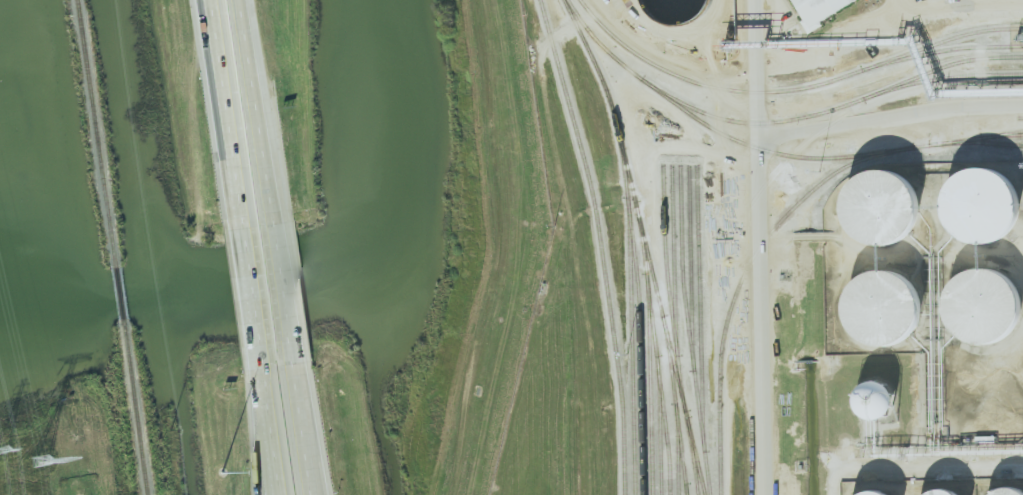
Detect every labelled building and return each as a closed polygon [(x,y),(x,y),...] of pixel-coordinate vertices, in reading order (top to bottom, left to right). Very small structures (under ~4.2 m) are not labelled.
[(810,33),(823,26),(820,21),(859,0),(792,0),(810,33)] [(1020,191),(1014,179),(1005,170),(993,164),(979,163),(966,165),(955,172),(946,182),(941,195),(941,208),(944,221),(952,232),(963,240),(976,244),(990,244),(1003,238),(1013,229),(1020,218),(1022,204),(1020,191)] [(907,238),(917,229),(923,217),(925,204),(923,191),(917,180),(907,171),(895,165),(882,164),(869,168),(858,175),(850,185),(846,198),(846,211),(850,224),(858,234),(869,241),(882,244),(895,243),(907,238)] [(1020,302),(1020,314),(1016,326),(1007,336),(997,342),(984,344),(972,342),(961,336),(953,327),(948,315),(948,303),(951,292),(957,282),(966,275),(977,271),(988,271),(999,274),(1008,280),(1016,290),(1020,302)] [(920,305),(920,317),(915,329),(907,338),(897,345),(884,347),(872,345),(861,339),(853,330),(848,318),(847,305),(851,295),(857,285),(866,278),(877,274),(888,274),(899,277),(908,283),(916,293),(920,305)] [(868,403),(865,396),(865,390),(866,383),(870,378),(875,374),(881,372),(887,372),(893,374),(899,377),(902,382),(904,388),(904,395),(902,401),(898,406),(892,410),(885,411),(879,410),(873,407),(868,403)] [(1016,478),(1022,478),(1022,494),(994,494),(999,487),(1007,481),(1016,478)] [(905,489),(909,494),(859,494),(863,488),(870,482),(879,479),(889,479),(898,483),(905,489)] [(974,491),(976,494),(929,494),(932,490),(939,484),(948,481),(958,481),(967,484),(974,491)]
